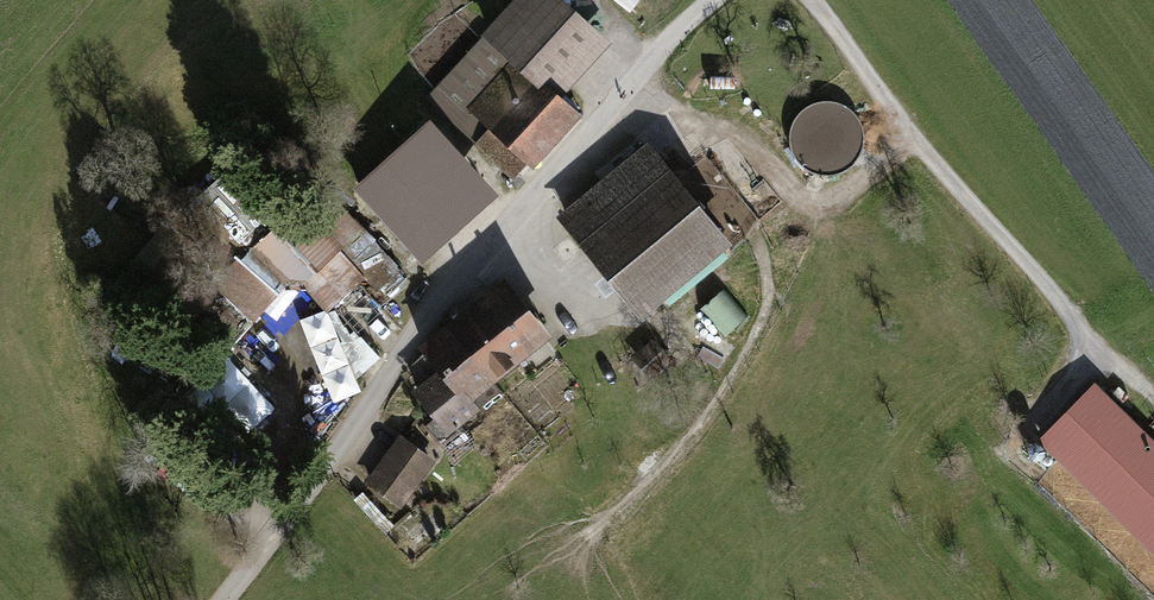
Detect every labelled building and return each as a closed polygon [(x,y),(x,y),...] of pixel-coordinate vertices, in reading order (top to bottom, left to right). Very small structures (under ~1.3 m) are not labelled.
[(425,97),(513,177),(525,163),(531,169),(581,114),(561,96),(611,41),(565,0),(510,0),(479,34),(481,35),(425,97)] [(350,187),(420,263),(497,193),(428,117),(350,187)] [(655,156),(570,223),(641,311),(726,244),(655,156)] [(215,367),(287,285),(302,287),(354,343),(385,314),(365,292),(376,282),(384,291),(405,272),(323,183),(242,258),(237,254),(171,328),(215,367)] [(544,336),(501,283),(421,349),(441,374),(415,395),(448,435),(477,411),(467,399),(544,336)] [(247,437),(273,416),(238,373),(212,394),(247,437)] [(1035,442),(1153,558),(1153,440),(1094,381),(1035,442)] [(367,482),(399,506),(432,462),(400,438),(367,482)]
